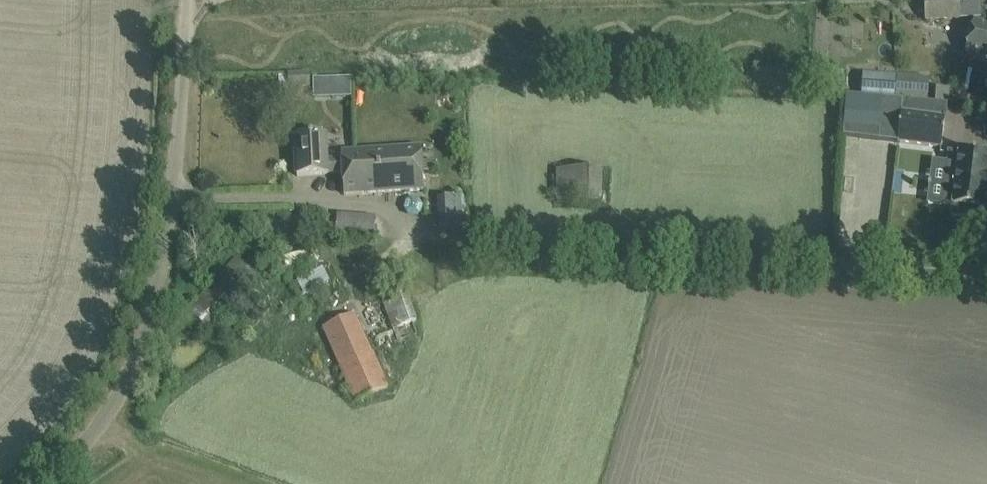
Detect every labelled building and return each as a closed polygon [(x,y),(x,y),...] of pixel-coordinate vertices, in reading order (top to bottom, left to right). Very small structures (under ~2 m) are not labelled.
[(925,21),(959,19),(958,0),(924,0),(925,21)] [(974,22),(966,53),(986,58),(986,25),(974,22)] [(863,74),(862,96),(896,98),(897,76),(863,74)] [(929,78),(897,76),(896,98),(927,100),(929,78)] [(350,78),(332,78),(332,98),(350,98),(350,78)] [(846,98),(843,136),(898,142),(900,130),(901,113),(903,102),(882,100),(846,98)] [(945,118),(901,113),(900,130),(898,142),(942,147),(945,118)] [(316,137),(296,138),(298,176),(342,173),(342,161),(327,162),(325,137),(316,137)] [(353,152),(341,152),(342,161),(342,173),(344,195),(356,194),(424,191),(423,172),(435,171),(435,161),(422,162),(421,148),(353,152)] [(929,203),(943,205),(953,206),(952,216),(979,219),(980,209),(985,210),(986,192),(986,157),(986,152),(960,148),(959,154),(949,153),(948,162),(934,160),(929,203)] [(602,170),(557,169),(557,202),(602,202),(602,170)] [(464,227),(462,207),(461,197),(437,199),(440,229),(464,227)] [(375,218),(338,215),(335,236),(374,239),(375,218)] [(253,275),(235,258),(186,311),(204,327),(253,275)] [(403,283),(380,292),(388,311),(395,329),(412,323),(417,320),(410,302),(403,283)] [(387,388),(355,315),(323,328),(356,402),(387,388)]
